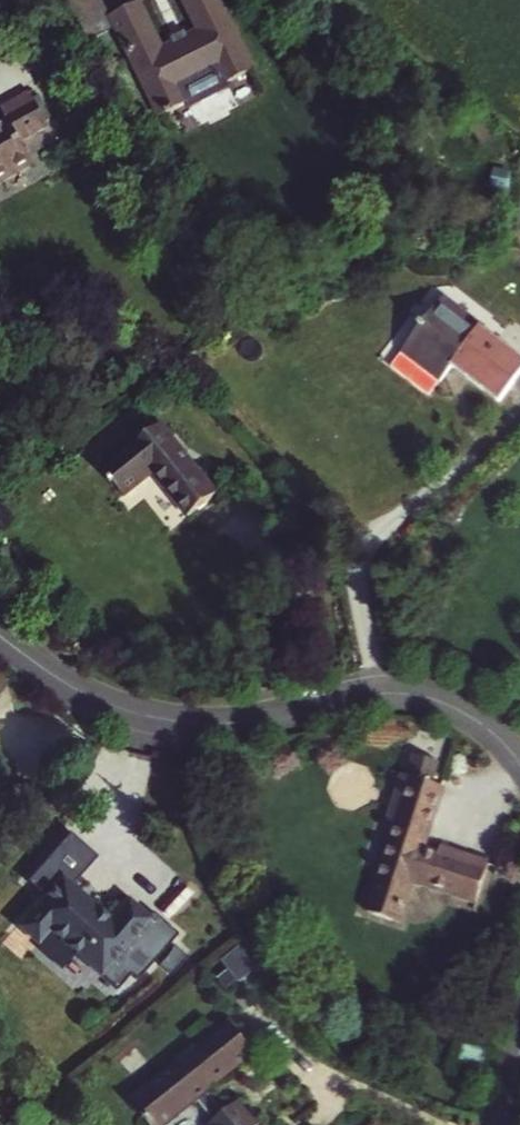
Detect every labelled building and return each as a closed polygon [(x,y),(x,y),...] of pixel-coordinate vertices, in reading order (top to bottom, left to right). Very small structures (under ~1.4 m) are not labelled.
[(159,117),(188,103),(180,88),(218,69),(226,84),(252,71),(216,0),(213,0),(189,12),(198,30),(163,48),(141,2),(110,16),(159,117)] [(0,122),(0,182),(33,163),(20,140),(47,125),(27,91),(1,107),(7,118),(0,122)] [(415,355),(452,310),(440,300),(404,345),(415,355)] [(477,330),(452,310),(415,355),(442,378),(455,360),(471,373),(466,379),(498,403),(519,375),(519,355),(481,325),(477,330)] [(153,476),(188,517),(217,494),(160,427),(103,475),(124,500),(153,476)] [(366,912),(401,923),(414,882),(473,902),(486,861),(438,845),(436,852),(421,848),(441,786),(430,782),(437,760),(413,752),(406,774),(401,773),(385,824),(393,827),(366,912)] [(47,930),(99,975),(147,920),(126,901),(109,920),(59,878),(16,926),(36,943),(47,930)] [(235,976),(252,970),(245,947),(228,953),(235,976)] [(224,1020),(193,1045),(197,1049),(228,1023),(224,1020)] [(257,1124),(238,1099),(221,1112),(205,1093),(202,1090),(251,1050),(228,1023),(197,1049),(193,1045),(190,1041),(171,1056),(174,1059),(178,1064),(168,1072),(164,1067),(152,1078),(156,1082),(129,1103),(147,1124),(160,1124),(175,1113),(179,1116),(195,1102),(210,1121),(205,1124),(256,1124),(257,1124)] [(458,1067),(480,1072),(484,1050),(463,1046),(458,1067)] [(202,1090),(205,1093),(255,1054),(251,1050),(202,1090)] [(174,1059),(164,1067),(168,1072),(178,1064),(174,1059)] [(126,1100),(129,1103),(156,1082),(152,1078),(126,1100)] [(179,1116),(175,1113),(160,1124),(168,1124),(179,1116)]
